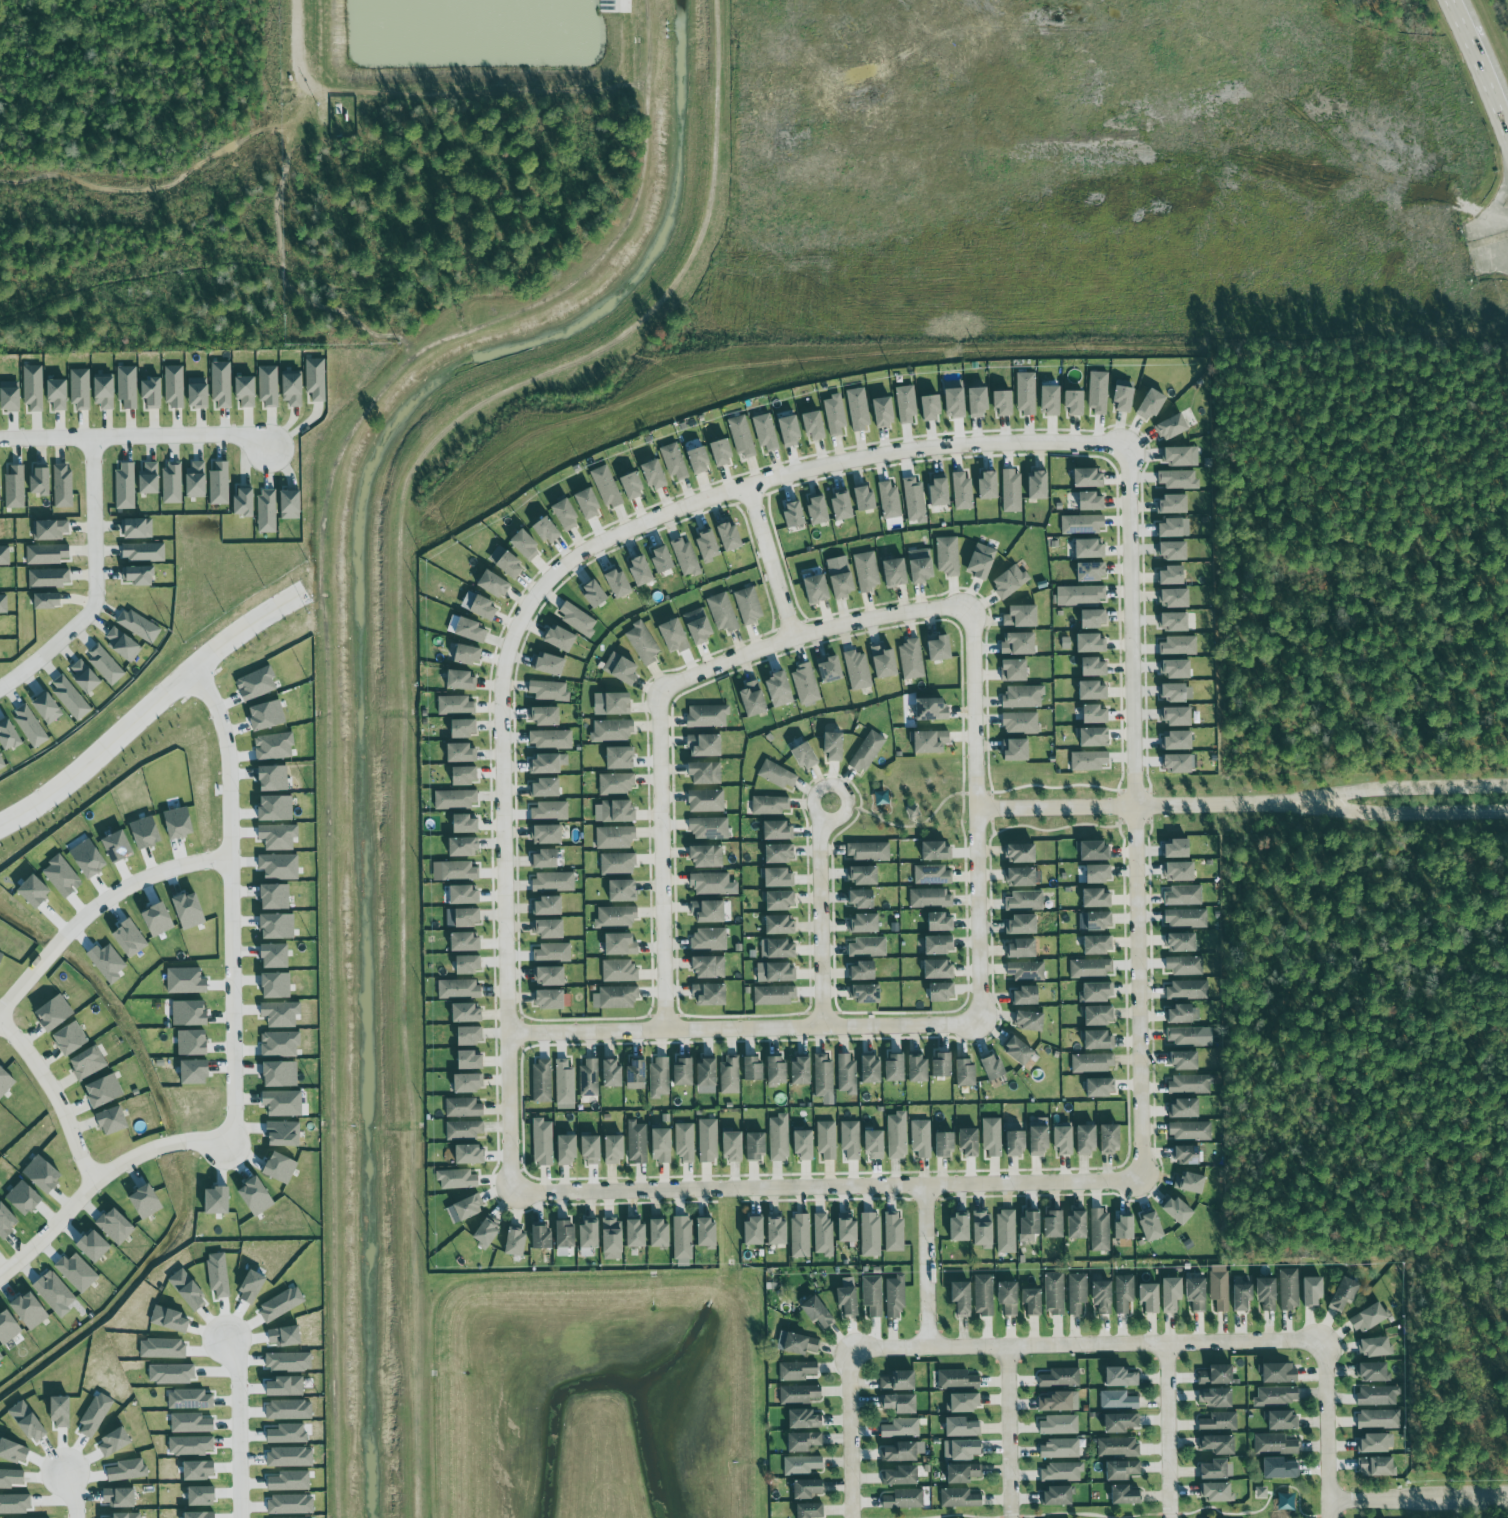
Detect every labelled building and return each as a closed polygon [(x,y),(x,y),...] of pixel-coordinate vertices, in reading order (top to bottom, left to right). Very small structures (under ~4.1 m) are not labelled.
[(325,359),(306,359),(307,394),(313,393),(313,402),(326,402),(325,359)] [(231,362),(212,363),(212,402),(218,402),(218,409),(231,409),(231,362)] [(42,365),(23,366),(24,405),(30,405),(30,412),(44,412),(42,365)] [(124,410),(138,410),(137,366),(118,367),(119,401),(124,401),(124,410)] [(184,409),(184,366),(166,367),(166,409),(184,409)] [(279,367),(261,366),(260,407),(278,407),(279,367)] [(91,411),(90,369),(70,370),(71,404),(77,404),(77,411),(91,411)] [(1108,415),(1109,373),(1092,372),(1090,415),(1108,415)] [(1036,373),(1018,373),(1018,414),(1037,414),(1036,373)] [(304,375),(284,375),(284,405),(304,405),(304,375)] [(256,377),(235,377),(236,400),(241,400),(241,408),(257,408),(256,377)] [(101,405),(101,410),(115,410),(115,378),(96,378),(95,404),(101,405)] [(209,379),(190,378),(189,408),(208,409),(209,379)] [(68,411),(68,381),(49,380),(48,403),(54,403),(53,411),(68,411)] [(148,409),(163,409),(163,380),(143,380),(143,399),(148,399),(148,409)] [(20,381),(1,382),(2,412),(21,411),(20,381)] [(954,418),(967,417),(966,381),(946,382),(947,413),(954,413),(954,418)] [(1119,403),(1118,410),(1133,413),(1138,389),(1116,385),(1112,402),(1119,403)] [(918,423),(914,386),(896,388),(900,425),(918,423)] [(1063,387),(1041,386),(1041,410),(1048,410),(1048,416),(1063,416),(1063,387)] [(873,428),(865,387),(846,391),(854,432),(873,428)] [(1158,422),(1170,396),(1150,387),(1138,413),(1158,422)] [(971,389),(972,418),(990,417),(989,388),(971,389)] [(1086,391),(1064,392),(1065,408),(1070,408),(1070,416),(1087,416),(1086,391)] [(998,392),(998,416),(1015,416),(1015,392),(998,392)] [(840,393),(831,395),(832,399),(824,401),(831,438),(848,434),(840,393)] [(924,398),(927,422),(944,420),(941,396),(924,398)] [(894,398),(876,399),(878,427),(896,426),(894,398)] [(804,422),(808,422),(810,441),(827,439),(824,412),(803,414),(804,422)] [(764,454),(781,449),(771,413),(755,418),(764,454)] [(1164,443),(1192,430),(1183,413),(1156,426),(1164,443)] [(741,461),(758,455),(745,415),(729,420),(741,461)] [(785,447),(803,445),(799,416),(782,419),(785,447)] [(718,467),(731,464),(730,456),(734,455),(731,440),(713,443),(718,467)] [(673,482),(690,477),(678,442),(662,448),(673,482)] [(694,475),(713,470),(706,447),(688,452),(694,475)] [(1200,466),(1199,447),(1166,448),(1167,467),(1200,466)] [(644,465),(653,491),(669,485),(660,459),(644,465)] [(139,472),(139,495),(160,494),(159,462),(144,463),(145,472),(139,472)] [(183,504),(182,462),(163,462),(164,504),(183,504)] [(189,498),(208,498),(207,462),(188,462),(189,498)] [(229,505),(230,462),(215,462),(215,471),(210,471),(210,505),(229,505)] [(134,463),(116,464),(117,510),(135,510),(134,463)] [(55,508),(73,508),(72,465),(54,465),(55,508)] [(24,466),(11,466),(11,475),(5,475),(6,508),(25,508),(24,466)] [(33,496),(51,496),(51,469),(33,468),(33,496)] [(1103,469),(1077,469),(1077,488),(1103,488),(1103,469)] [(1023,512),(1022,471),(1003,471),(1004,513),(1023,512)] [(1159,472),(1159,485),(1166,484),(1166,490),(1200,490),(1200,479),(1196,479),(1196,471),(1159,472)] [(647,494),(638,473),(622,479),(631,501),(647,494)] [(974,479),(966,479),(966,473),(955,473),(955,510),(974,510),(974,479)] [(1001,499),(1000,473),(982,473),(983,500),(1001,499)] [(1050,473),(1031,474),(1032,500),(1051,500),(1050,473)] [(923,479),(904,479),(906,522),(925,522),(923,479)] [(900,518),(896,481),(879,483),(883,520),(900,518)] [(855,489),(860,513),(878,510),(873,486),(855,489)] [(259,533),(277,533),(276,490),(258,490),(259,533)] [(282,491),(282,519),(302,519),(302,491),(282,491)] [(837,522),(856,519),(851,493),(833,496),(837,522)] [(1106,511),(1106,493),(1080,494),(1080,511),(1106,511)] [(1158,496),(1159,515),(1190,514),(1189,495),(1158,496)] [(830,524),(828,497),(810,499),(813,525),(830,524)] [(582,525),(570,499),(554,507),(566,532),(582,525)] [(1106,533),(1105,515),(1062,516),(1062,534),(1106,533)] [(534,528),(548,547),(563,536),(549,517),(534,528)] [(152,520),(124,520),(124,540),(153,539),(152,520)] [(35,541),(63,541),(63,534),(69,534),(69,521),(35,522),(35,541)] [(735,521),(718,527),(728,554),(745,548),(735,521)] [(1186,538),(1186,521),(1159,521),(1159,538),(1186,538)] [(543,548),(525,529),(511,542),(529,562),(543,548)] [(697,537),(705,563),(723,557),(714,531),(697,537)] [(947,576),(960,576),(959,536),(937,537),(938,571),(946,571),(947,576)] [(686,544),(683,537),(671,542),(684,577),(693,574),(694,577),(702,574),(691,542),(686,544)] [(1104,559),(1104,541),(1077,540),(1077,559),(1104,559)] [(999,550),(977,542),(967,570),(989,578),(999,550)] [(1189,542),(1158,543),(1158,559),(1189,558),(1189,542)] [(165,561),(165,543),(123,544),(124,562),(165,561)] [(27,565),(70,564),(70,545),(26,546),(27,565)] [(677,568),(667,545),(651,552),(661,575),(677,568)] [(10,565),(10,547),(0,547),(0,566),(10,565)] [(936,580),(932,548),(911,550),(914,582),(936,580)] [(883,587),(875,550),(854,555),(862,592),(883,587)] [(497,565),(516,580),(527,565),(508,551),(497,565)] [(656,580),(646,555),(630,562),(639,586),(656,580)] [(909,584),(908,558),(885,559),(886,585),(909,584)] [(837,599),(851,596),(850,591),(857,590),(851,562),(830,566),(837,599)] [(1079,562),(1079,580),(1108,580),(1107,562),(1079,562)] [(1005,599),(1033,580),(1026,570),(1023,573),(1017,564),(993,580),(1005,599)] [(1187,583),(1186,564),(1169,565),(1169,571),(1158,571),(1159,584),(1187,583)] [(154,587),(154,568),(123,568),(123,582),(136,582),(136,587),(154,587)] [(479,584),(503,599),(513,583),(488,568),(479,584)] [(634,592),(626,568),(608,574),(616,598),(634,592)] [(71,587),(70,569),(28,570),(29,588),(71,587)] [(832,599),(829,574),(805,577),(808,602),(832,599)] [(611,598),(597,578),(582,588),(595,609),(611,598)] [(745,625),(765,618),(754,585),(734,592),(745,625)] [(1056,587),(1057,594),(1052,594),(1052,606),(1105,605),(1105,586),(1056,587)] [(1192,607),(1191,588),(1160,589),(1160,608),(1192,607)] [(500,603),(468,591),(462,608),(494,620),(500,603)] [(741,628),(726,591),(706,599),(719,631),(727,628),(729,632),(741,628)] [(63,609),(62,594),(34,595),(35,610),(63,609)] [(591,636),(599,620),(565,602),(557,618),(591,636)] [(1004,626),(1040,626),(1039,604),(1012,605),(1012,614),(1004,615),(1004,626)] [(716,636),(704,606),(683,615),(695,644),(716,636)] [(116,623),(152,645),(162,630),(126,608),(116,623)] [(1109,626),(1108,609),(1080,609),(1081,627),(1109,626)] [(1191,630),(1191,611),(1159,612),(1160,630),(1191,630)] [(462,617),(456,633),(485,643),(490,626),(462,617)] [(692,647),(680,617),(657,626),(668,653),(677,649),(679,653),(692,647)] [(643,665),(662,656),(642,619),(632,624),(634,628),(626,633),(643,665)] [(573,650),(578,634),(552,625),(546,641),(573,650)] [(133,662),(143,647),(114,627),(104,642),(133,662)] [(1004,654),(1037,653),(1037,631),(1003,632),(1004,654)] [(1079,633),(1079,651),(1106,651),(1105,633),(1079,633)] [(954,659),(952,634),(928,636),(930,660),(954,659)] [(1167,636),(1167,642),(1161,642),(1161,655),(1198,654),(1198,636),(1167,636)] [(903,680),(925,677),(920,637),(906,639),(907,645),(899,646),(903,680)] [(483,647),(459,644),(456,662),(480,665),(483,647)] [(85,659),(112,687),(126,674),(100,645),(85,659)] [(897,648),(885,650),(884,645),(873,646),(877,678),(900,675),(897,648)] [(867,653),(858,655),(857,650),(844,652),(852,691),(874,686),(867,653)] [(562,677),(568,659),(543,651),(538,669),(562,677)] [(640,664),(612,651),(603,671),(634,686),(639,675),(636,673),(640,664)] [(820,664),(825,683),(847,677),(840,654),(829,657),(830,661),(820,664)] [(1002,681),(1029,680),(1029,658),(1002,659),(1002,681)] [(1109,658),(1081,658),(1081,676),(1109,675),(1109,658)] [(103,683),(82,659),(69,670),(89,695),(103,683)] [(1193,659),(1160,659),(1160,673),(1169,673),(1169,678),(1193,678),(1193,659)] [(798,665),(799,671),(793,673),(800,705),(821,700),(812,662),(798,665)] [(476,670),(449,669),(449,688),(475,689),(476,670)] [(796,701),(787,671),(766,678),(775,708),(796,701)] [(49,690),(78,722),(93,709),(64,677),(49,690)] [(536,693),(536,700),(570,702),(570,691),(567,691),(567,682),(530,681),(530,693),(536,693)] [(770,711),(760,681),(741,687),(750,717),(770,711)] [(1081,682),(1082,699),(1109,699),(1109,681),(1081,682)] [(1190,683),(1162,683),(1162,701),(1190,700),(1190,683)] [(1005,708),(1044,707),(1044,685),(1005,686),(1005,708)] [(33,703),(48,726),(64,715),(49,692),(33,703)] [(632,692),(595,693),(596,714),(632,714),(632,692)] [(439,696),(439,715),(476,714),(476,702),(469,702),(469,696),(439,696)] [(949,697),(917,698),(917,720),(949,719),(949,697)] [(11,713),(35,749),(49,739),(26,704),(11,713)] [(728,705),(688,706),(689,727),(728,726),(728,705)] [(1081,705),(1081,723),(1110,722),(1110,705),(1081,705)] [(561,706),(532,707),(532,720),(538,720),(538,726),(561,726),(561,706)] [(1194,706),(1161,707),(1161,720),(1170,720),(1170,725),(1194,725),(1194,706)] [(1039,712),(1004,712),(1004,734),(1039,734),(1039,712)] [(453,737),(478,736),(477,719),(453,720),(453,737)] [(6,752),(22,746),(12,720),(0,724),(0,737),(6,752)] [(635,733),(634,720),(592,720),(593,742),(629,742),(629,733),(635,733)] [(1110,727),(1078,728),(1079,746),(1110,746),(1110,727)] [(865,773),(888,740),(872,729),(849,763),(865,773)] [(573,748),(572,730),(530,731),(530,749),(573,748)] [(1195,730),(1163,731),(1163,750),(1195,749),(1195,730)] [(916,753),(945,752),(945,744),(951,743),(951,731),(916,731),(916,753)] [(829,759),(845,759),(845,732),(826,732),(825,752),(829,752),(829,759)] [(724,755),(723,733),(689,734),(689,756),(724,755)] [(1004,739),(1004,760),(1031,760),(1030,738),(1004,739)] [(804,770),(821,763),(811,741),(795,748),(804,770)] [(450,761),(476,761),(475,743),(450,743),(450,761)] [(608,746),(609,769),(636,768),(635,746),(608,746)] [(1072,752),(1072,770),(1110,769),(1110,751),(1072,752)] [(562,773),(562,764),(568,764),(568,754),(534,753),(534,773),(562,773)] [(1195,753),(1164,754),(1165,768),(1174,768),(1174,773),(1195,772),(1195,753)] [(791,791),(799,776),(767,758),(759,774),(791,791)] [(722,784),(722,762),(688,761),(687,775),(695,775),(695,783),(722,784)] [(478,766),(454,766),(455,785),(479,784),(478,766)] [(599,774),(600,795),(633,795),(633,773),(599,774)] [(532,797),(561,796),(561,778),(540,778),(540,783),(531,783),(532,797)] [(725,789),(689,790),(690,812),(725,812),(725,789)] [(436,791),(436,809),(476,809),(476,790),(436,791)] [(790,810),(791,797),(753,796),(753,815),(783,815),(784,810),(790,810)] [(603,823),(638,821),(638,808),(633,808),(633,799),(602,800),(603,823)] [(531,820),(569,820),(569,801),(538,802),(538,808),(531,808),(531,820)] [(455,815),(455,832),(479,832),(479,815),(455,815)] [(695,840),(730,839),(729,817),(689,818),(689,831),(695,831),(695,840)] [(793,821),(766,820),(766,839),(792,839),(793,821)] [(294,849),(294,837),(299,837),(299,824),(259,825),(260,839),(266,839),(266,850),(294,849)] [(563,824),(532,825),(532,844),(563,843),(563,824)] [(637,826),(596,827),(596,849),(632,849),(632,840),(637,839),(637,826)] [(479,837),(451,837),(451,856),(479,856),(479,837)] [(1192,857),(1192,838),(1173,839),(1173,844),(1163,844),(1163,858),(1192,857)] [(1110,840),(1078,841),(1079,860),(1110,859),(1110,840)] [(951,841),(922,841),(923,860),(951,860),(951,841)] [(795,862),(795,844),(767,843),(766,861),(795,862)] [(890,860),(890,843),(847,843),(847,861),(890,860)] [(1038,862),(1038,843),(1007,844),(1008,863),(1038,862)] [(723,867),(723,845),(689,846),(690,858),(697,858),(697,867),(723,867)] [(560,867),(560,848),(541,849),(542,855),(532,855),(532,868),(560,867)] [(600,875),(636,874),(636,853),(600,854),(600,875)] [(299,854),(259,855),(259,869),(265,869),(265,879),(299,879),(299,854)] [(480,880),(479,867),(473,867),(472,861),(442,862),(442,881),(480,880)] [(1172,881),(1197,880),(1196,861),(1164,862),(1164,877),(1171,877),(1172,881)] [(1089,882),(1114,882),(1113,864),(1088,865),(1089,882)] [(880,866),(848,867),(848,880),(857,880),(857,885),(881,884),(880,866)] [(914,867),(914,884),(952,884),(952,866),(914,867)] [(793,867),(762,868),(763,887),(794,886),(793,867)] [(1038,867),(1005,868),(1005,882),(1015,881),(1015,886),(1039,886),(1038,867)] [(575,872),(534,873),(534,891),(575,891),(575,872)] [(730,873),(691,873),(691,887),(696,886),(696,895),(739,894),(738,882),(730,882),(730,873)] [(638,879),(610,880),(610,902),(638,901),(638,879)] [(290,884),(263,883),(263,908),(290,909),(290,884)] [(450,885),(450,904),(478,904),(478,885),(450,885)] [(1171,886),(1171,891),(1164,892),(1164,906),(1203,905),(1202,885),(1171,886)] [(876,907),(876,890),(849,889),(848,907),(876,907)] [(910,908),(952,907),(952,889),(910,889),(910,908)] [(1086,907),(1113,906),(1113,889),(1086,890),(1086,907)] [(767,910),(795,911),(796,891),(763,891),(763,902),(767,902),(767,910)] [(184,929),(204,922),(193,892),(173,900),(184,929)] [(1006,910),(1044,910),(1044,892),(1006,892),(1006,910)] [(564,895),(543,896),(543,901),(533,901),(533,915),(565,914),(564,895)] [(727,922),(726,900),(692,901),(692,923),(727,922)] [(633,927),(633,919),(639,919),(638,906),(598,907),(598,919),(595,919),(595,928),(633,927)] [(481,909),(456,908),(455,926),(480,926),(481,909)] [(1208,928),(1208,909),(1166,910),(1166,929),(1208,928)] [(1080,930),(1114,929),(1114,911),(1080,912),(1080,930)] [(955,917),(948,917),(948,912),(929,912),(929,930),(956,930),(955,917)] [(295,913),(262,914),(263,938),(295,937),(295,913)] [(881,914),(848,915),(849,933),(881,932),(881,914)] [(766,934),(795,934),(794,915),(766,915),(766,934)] [(1006,934),(1040,933),(1040,915),(1006,916),(1006,934)] [(565,939),(566,920),(534,919),(534,933),(542,933),(542,938),(565,939)] [(727,928),(697,928),(697,936),(691,937),(691,951),(727,950),(727,928)] [(479,932),(453,932),(453,951),(479,950),(479,932)] [(1199,932),(1167,933),(1167,952),(1199,951),(1199,932)] [(636,933),(605,933),(605,955),(639,955),(639,941),(636,941),(636,933)] [(955,935),(925,936),(925,954),(955,953),(955,935)] [(1085,954),(1114,953),(1114,935),(1085,935),(1085,954)] [(886,937),(856,938),(856,943),(849,944),(849,956),(887,956),(886,937)] [(767,941),(768,958),(798,956),(797,939),(767,941)] [(1007,958),(1039,957),(1039,939),(1007,940),(1007,958)] [(290,943),(261,944),(261,958),(265,958),(266,967),(290,967),(290,943)] [(540,944),(541,950),(534,950),(534,963),(571,962),(571,943),(540,944)] [(456,974),(482,973),(482,955),(456,956),(456,974)] [(696,978),(726,978),(725,956),(695,956),(696,978)] [(1204,956),(1167,957),(1167,970),(1175,970),(1175,976),(1204,975),(1204,956)] [(631,959),(603,960),(603,982),(639,981),(639,967),(632,967),(631,959)] [(925,978),(953,978),(953,959),(925,959),(925,978)] [(1071,978),(1112,978),(1111,959),(1070,960),(1071,978)] [(877,980),(878,961),(859,961),(859,966),(850,966),(849,979),(877,980)] [(1045,961),(1007,962),(1007,975),(1015,975),(1015,981),(1045,980),(1045,961)] [(758,982),(795,981),(795,962),(757,963),(758,982)] [(168,993),(208,992),(208,978),(202,979),(202,967),(167,968),(168,993)] [(567,985),(566,967),(535,967),(536,986),(567,985)] [(291,997),(291,973),(264,972),(264,997),(291,997)] [(480,979),(438,980),(439,999),(480,998),(480,979)] [(1209,999),(1210,981),(1169,980),(1169,999),(1209,999)] [(1082,1002),(1113,1002),(1113,982),(1081,982),(1082,1002)] [(728,983),(694,984),(694,1006),(729,1005),(728,983)] [(957,1000),(956,983),(929,983),(930,1001),(957,1000)] [(882,984),(849,985),(850,998),(858,997),(858,1003),(882,1002),(882,984)] [(1041,985),(1022,986),(1022,990),(1013,990),(1013,1004),(1041,1004),(1041,985)] [(593,994),(593,1008),(634,1007),(634,999),(639,999),(639,986),(599,987),(599,993),(593,994)] [(797,986),(754,986),(755,1004),(797,1004),(797,986)] [(537,990),(537,1004),(544,1004),(545,1009),(566,1008),(566,990),(537,990)] [(36,1010),(48,1032),(76,1016),(63,994),(36,1010)] [(173,1025),(209,1024),(209,1000),(173,1001),(173,1025)] [(268,1027),(296,1027),(296,1014),(302,1014),(302,1003),(262,1002),(261,1016),(269,1016),(268,1027)] [(454,1022),(481,1022),(480,1003),(454,1003),(454,1022)] [(1197,1004),(1177,1004),(1177,1009),(1167,1009),(1167,1023),(1197,1022),(1197,1004)] [(1087,1025),(1114,1026),(1114,1006),(1081,1006),(1081,1017),(1087,1017),(1087,1025)] [(1015,1024),(1024,1024),(1024,1030),(1045,1031),(1046,1012),(1015,1011),(1015,1024)] [(90,1042),(77,1020),(53,1035),(67,1057),(90,1042)] [(484,1027),(458,1027),(458,1044),(484,1044),(484,1027)] [(1174,1047),(1205,1046),(1205,1027),(1167,1028),(1167,1041),(1174,1041),(1174,1047)] [(178,1030),(179,1055),(209,1054),(209,1029),(178,1030)] [(1114,1030),(1082,1030),(1083,1050),(1114,1049),(1114,1030)] [(262,1057),(300,1056),(299,1032),(262,1032),(262,1057)] [(1005,1045),(1011,1048),(1008,1053),(1027,1067),(1038,1051),(1013,1033),(1005,1045)] [(69,1061),(81,1082),(109,1066),(97,1045),(69,1061)] [(484,1052),(461,1051),(460,1068),(484,1069),(484,1052)] [(1200,1051),(1167,1052),(1168,1065),(1177,1065),(1177,1071),(1201,1070),(1200,1051)] [(932,1061),(932,1077),(955,1076),(954,1052),(939,1053),(939,1060),(932,1061)] [(833,1062),(828,1062),(828,1054),(814,1054),(815,1097),(834,1096),(833,1062)] [(856,1054),(838,1054),(839,1091),(848,1091),(848,1095),(857,1095),(856,1054)] [(907,1081),(907,1054),(886,1054),(886,1082),(907,1081)] [(1001,1054),(982,1059),(988,1081),(1007,1076),(1001,1054)] [(1073,1073),(1114,1073),(1113,1054),(1072,1054),(1073,1073)] [(720,1094),(740,1093),(739,1055),(726,1055),(726,1062),(719,1062),(720,1094)] [(930,1082),(931,1056),(909,1055),(908,1081),(930,1082)] [(763,1080),(764,1056),(744,1056),(743,1080),(763,1080)] [(788,1085),(787,1056),(768,1056),(768,1085),(788,1085)] [(790,1062),(791,1084),(812,1084),(812,1056),(798,1056),(798,1062),(790,1062)] [(670,1057),(652,1057),(651,1099),(661,1099),(661,1095),(669,1095),(670,1057)] [(883,1082),(883,1057),(863,1057),(863,1082),(883,1082)] [(673,1085),(695,1085),(695,1058),(680,1058),(680,1065),(674,1065),(673,1085)] [(209,1059),(182,1060),(183,1084),(210,1084),(209,1059)] [(576,1104),(575,1067),(569,1067),(569,1059),(555,1059),(556,1105),(576,1104)] [(599,1059),(586,1059),(585,1065),(579,1065),(579,1096),(598,1096),(599,1059)] [(603,1059),(602,1086),(623,1087),(623,1059),(603,1059)] [(627,1067),(628,1089),(648,1089),(647,1059),(633,1059),(633,1067),(627,1067)] [(717,1059),(698,1060),(698,1094),(718,1093),(717,1059)] [(957,1060),(957,1086),(977,1086),(978,1061),(957,1060)] [(293,1086),(292,1061),(265,1061),(266,1086),(293,1086)] [(551,1061),(532,1061),(533,1103),(552,1102),(551,1061)] [(18,1082),(0,1099),(0,1063),(18,1082)] [(85,1087),(95,1109),(125,1096),(115,1073),(85,1087)] [(456,1074),(456,1093),(483,1093),(482,1074),(456,1074)] [(1212,1075),(1169,1076),(1169,1094),(1213,1093),(1212,1075)] [(1090,1096),(1117,1095),(1116,1078),(1089,1079),(1090,1096)] [(302,1091),(262,1091),(262,1105),(269,1105),(269,1116),(302,1117),(302,1091)] [(447,1117),(485,1117),(484,1103),(477,1103),(477,1098),(446,1098),(447,1117)] [(108,1136),(131,1127),(122,1105),(95,1115),(101,1130),(105,1128),(108,1136)] [(907,1111),(896,1111),(896,1116),(887,1116),(888,1158),(907,1158),(907,1111)] [(789,1113),(778,1113),(778,1117),(770,1117),(771,1161),(790,1161),(789,1113)] [(1051,1153),(1051,1117),(1038,1118),(1039,1126),(1031,1126),(1031,1154),(1051,1153)] [(553,1122),(545,1122),(544,1118),(533,1118),(534,1165),(554,1164),(553,1122)] [(984,1118),(985,1157),(1003,1156),(1002,1118),(984,1118)] [(647,1124),(637,1124),(637,1119),(627,1120),(629,1163),(648,1162),(647,1124)] [(717,1119),(698,1119),(699,1163),(718,1162),(717,1119)] [(930,1120),(911,1121),(912,1156),(931,1156),(930,1120)] [(300,1146),(300,1122),(268,1121),(267,1145),(300,1146)] [(485,1139),(484,1121),(447,1122),(447,1139),(485,1139)] [(837,1160),(837,1121),(819,1122),(820,1160),(837,1160)] [(860,1121),(841,1122),(842,1151),(847,1151),(847,1160),(861,1160),(860,1121)] [(1212,1140),(1212,1122),(1171,1123),(1171,1141),(1212,1140)] [(675,1123),(675,1156),(682,1156),(682,1163),(695,1162),(694,1123),(675,1123)] [(1124,1151),(1123,1124),(1101,1125),(1102,1151),(1124,1151)] [(1079,1154),(1100,1154),(1099,1125),(1078,1125),(1079,1154)] [(1058,1155),(1076,1155),(1075,1127),(1058,1127),(1058,1155)] [(653,1128),(653,1162),(672,1162),(672,1129),(653,1128)] [(958,1148),(966,1148),(966,1156),(981,1157),(981,1128),(959,1128),(958,1148)] [(815,1131),(796,1130),(796,1153),(801,1153),(801,1160),(815,1160),(815,1131)] [(886,1131),(865,1130),(864,1151),(871,1151),(870,1159),(886,1159),(886,1131)] [(745,1132),(727,1131),(726,1162),(745,1162),(745,1132)] [(1028,1156),(1028,1131),(1008,1131),(1008,1156),(1028,1156)] [(956,1132),(936,1133),(936,1157),(956,1156),(956,1132)] [(767,1133),(746,1133),(747,1161),(768,1160),(767,1133)] [(577,1135),(560,1135),(560,1165),(578,1165),(577,1135)] [(602,1135),(584,1136),(585,1164),(603,1164),(602,1135)] [(605,1163),(626,1162),(626,1135),(605,1135),(605,1163)] [(485,1145),(457,1145),(458,1164),(485,1163),(485,1145)] [(1184,1164),(1203,1165),(1204,1146),(1177,1145),(1176,1160),(1184,1160),(1184,1164)] [(289,1184),(299,1161),(274,1151),(265,1174),(289,1184)] [(66,1175),(38,1153),(23,1173),(51,1194),(66,1175)] [(479,1174),(471,1175),(471,1169),(436,1171),(436,1181),(441,1181),(442,1189),(479,1187),(479,1174)] [(1175,1186),(1204,1195),(1209,1177),(1188,1171),(1187,1176),(1178,1174),(1175,1186)] [(237,1191),(255,1217),(276,1203),(258,1176),(237,1191)] [(6,1197),(28,1217),(45,1199),(23,1179),(6,1197)] [(130,1195),(142,1220),(164,1209),(153,1184),(130,1195)] [(231,1188),(205,1187),(205,1213),(231,1214),(231,1188)] [(448,1208),(456,1224),(487,1209),(479,1193),(448,1208)] [(1198,1213),(1177,1194),(1164,1208),(1185,1227),(1198,1213)] [(22,1222),(0,1199),(0,1237),(3,1240),(22,1222)] [(96,1223),(118,1246),(137,1229),(115,1206),(96,1223)] [(998,1252),(1016,1253),(1016,1210),(999,1209),(998,1252)] [(1111,1210),(1091,1210),(1092,1251),(1111,1251),(1111,1210)] [(1035,1241),(1035,1235),(1043,1234),(1042,1211),(1021,1211),(1021,1242),(1035,1241)] [(1066,1211),(1050,1211),(1050,1218),(1044,1218),(1044,1238),(1066,1237),(1066,1211)] [(1142,1216),(1148,1242),(1166,1238),(1159,1211),(1142,1216)] [(885,1252),(904,1251),(903,1212),(884,1212),(885,1252)] [(995,1249),(994,1212),(974,1212),(974,1245),(984,1245),(984,1249),(995,1249)] [(1089,1212),(1067,1213),(1068,1239),(1090,1238),(1089,1212)] [(881,1256),(880,1213),(861,1213),(862,1257),(881,1256)] [(504,1225),(490,1214),(473,1235),(488,1247),(504,1225)] [(834,1221),(828,1221),(828,1214),(815,1214),(815,1255),(834,1256),(834,1221)] [(971,1214),(951,1214),(952,1241),(972,1241),(971,1214)] [(811,1215),(791,1216),(792,1257),(811,1257),(811,1215)] [(766,1245),(766,1216),(752,1217),(752,1222),(745,1222),(745,1245),(766,1245)] [(1137,1239),(1137,1216),(1122,1216),(1123,1222),(1114,1223),(1115,1240),(1137,1239)] [(694,1259),(693,1217),(674,1217),(675,1260),(694,1259)] [(700,1218),(700,1246),(718,1246),(718,1217),(700,1218)] [(768,1218),(767,1244),(789,1244),(790,1219),(768,1218)] [(624,1219),(603,1219),(604,1259),(624,1259),(624,1219)] [(840,1219),(841,1242),(860,1242),(859,1219),(840,1219)] [(601,1248),(601,1220),(586,1220),(586,1226),(579,1226),(579,1247),(601,1248)] [(654,1246),(672,1246),(671,1220),(653,1221),(654,1246)] [(648,1221),(629,1221),(630,1247),(648,1247),(648,1221)] [(533,1249),(553,1248),(552,1225),(532,1226),(533,1249)] [(97,1264),(113,1246),(94,1229),(78,1247),(97,1264)] [(507,1229),(505,1255),(527,1256),(528,1230),(507,1229)] [(55,1265),(81,1294),(99,1277),(77,1253),(69,1260),(65,1256),(55,1265)] [(1209,1266),(1210,1299),(1216,1299),(1216,1312),(1229,1312),(1228,1266),(1209,1266)] [(1299,1309),(1298,1269),(1279,1269),(1280,1310),(1299,1309)] [(76,1296),(50,1270),(33,1287),(58,1314),(76,1296)] [(1065,1273),(1045,1273),(1047,1315),(1066,1314),(1065,1273)] [(904,1274),(897,1274),(897,1279),(886,1279),(887,1319),(905,1318),(904,1274)] [(994,1274),(975,1275),(976,1316),(995,1316),(994,1274)] [(1089,1303),(1088,1274),(1069,1274),(1069,1315),(1083,1315),(1083,1303),(1089,1303)] [(1136,1302),(1135,1275),(1116,1276),(1117,1314),(1130,1314),(1130,1302),(1136,1302)] [(870,1317),(883,1317),(882,1276),(862,1277),(863,1306),(869,1306),(870,1317)] [(1323,1277),(1302,1278),(1303,1307),(1320,1306),(1320,1295),(1324,1295),(1323,1277)] [(1354,1302),(1360,1283),(1340,1277),(1330,1308),(1344,1313),(1348,1300),(1354,1302)] [(1184,1278),(1162,1278),(1163,1313),(1180,1313),(1180,1299),(1185,1298),(1184,1278)] [(1207,1278),(1186,1279),(1187,1301),(1193,1301),(1193,1312),(1208,1312),(1207,1278)] [(1277,1278),(1259,1279),(1260,1311),(1277,1311),(1277,1278)] [(953,1282),(954,1302),(959,1302),(959,1316),(973,1316),(972,1281),(953,1282)] [(1114,1282),(1094,1281),(1093,1305),(1099,1306),(1098,1314),(1113,1314),(1114,1282)] [(1020,1282),(998,1282),(997,1303),(1004,1303),(1004,1316),(1020,1316),(1020,1282)] [(1139,1284),(1140,1304),(1146,1304),(1147,1313),(1162,1312),(1161,1284),(1139,1284)] [(1254,1284),(1231,1285),(1232,1312),(1251,1311),(1251,1300),(1255,1299),(1254,1284)] [(845,1317),(860,1316),(859,1288),(837,1288),(837,1306),(845,1306),(845,1317)] [(1044,1289),(1021,1289),(1022,1304),(1028,1304),(1029,1316),(1045,1315),(1044,1289)] [(51,1315),(30,1290),(11,1305),(31,1331),(51,1315)] [(818,1320),(826,1330),(838,1321),(817,1294),(801,1306),(814,1323),(818,1320)] [(1350,1317),(1358,1335),(1391,1320),(1382,1302),(1350,1317)] [(24,1332),(9,1309),(0,1315),(0,1341),(3,1345),(24,1332)] [(821,1339),(789,1332),(785,1350),(809,1355),(809,1352),(818,1354),(821,1339)] [(1358,1339),(1358,1353),(1369,1353),(1369,1357),(1393,1356),(1392,1337),(1358,1339)] [(807,1381),(807,1377),(819,1377),(819,1362),(779,1363),(779,1382),(807,1381)] [(1356,1377),(1365,1377),(1365,1382),(1391,1381),(1391,1363),(1356,1363),(1356,1377)] [(1262,1365),(1262,1383),(1298,1383),(1298,1364),(1262,1365)] [(1235,1365),(1211,1365),(1212,1371),(1198,1372),(1198,1384),(1235,1384),(1235,1365)] [(1129,1367),(1109,1367),(1109,1386),(1140,1386),(1139,1373),(1129,1373),(1129,1367)] [(1080,1368),(1051,1368),(1051,1375),(1038,1375),(1039,1387),(1081,1386),(1080,1368)] [(938,1371),(939,1389),(982,1388),(981,1376),(970,1376),(970,1370),(938,1371)] [(881,1391),(917,1390),(917,1371),(896,1371),(896,1377),(880,1378),(881,1391)] [(779,1387),(780,1405),(812,1404),(812,1399),(822,1399),(822,1386),(779,1387)] [(1358,1387),(1358,1406),(1399,1405),(1399,1386),(1358,1387)] [(1257,1388),(1258,1398),(1254,1398),(1254,1407),(1291,1406),(1291,1400),(1300,1400),(1300,1387),(1257,1388)] [(1234,1408),(1234,1388),(1198,1389),(1199,1402),(1208,1402),(1208,1408),(1234,1408)] [(1128,1391),(1100,1391),(1100,1410),(1141,1409),(1140,1397),(1128,1397),(1128,1391)] [(1080,1410),(1079,1392),(1038,1393),(1039,1411),(1080,1410)] [(980,1394),(949,1393),(949,1412),(980,1413),(980,1394)] [(899,1414),(919,1414),(918,1395),(880,1395),(881,1409),(898,1409),(899,1414)] [(1400,1429),(1400,1409),(1358,1410),(1359,1429),(1400,1429)] [(790,1411),(790,1429),(822,1428),(822,1411),(790,1411)] [(1237,1431),(1237,1412),(1211,1412),(1211,1419),(1198,1419),(1199,1431),(1237,1431)] [(1107,1433),(1128,1433),(1128,1428),(1141,1427),(1140,1413),(1107,1414),(1107,1433)] [(1040,1435),(1078,1434),(1078,1416),(1040,1417),(1040,1435)] [(982,1436),(982,1422),(969,1423),(969,1417),(947,1417),(948,1436),(982,1436)] [(920,1418),(894,1419),(894,1425),(881,1425),(881,1438),(920,1437),(920,1418)] [(809,1446),(823,1446),(823,1432),(789,1434),(790,1453),(810,1452),(809,1446)] [(1391,1452),(1391,1433),(1367,1434),(1367,1439),(1358,1439),(1358,1453),(1391,1452)] [(1286,1434),(1254,1435),(1255,1455),(1300,1454),(1299,1440),(1286,1440),(1286,1434)] [(1237,1455),(1237,1436),(1201,1437),(1201,1450),(1216,1450),(1217,1455),(1237,1455)] [(1097,1439),(1097,1457),(1140,1456),(1139,1438),(1097,1439)] [(1080,1439),(1047,1439),(1047,1446),(1040,1446),(1040,1458),(1080,1458),(1080,1439)] [(946,1460),(973,1460),(973,1455),(985,1455),(984,1440),(945,1441),(946,1460)] [(919,1443),(898,1443),(898,1447),(881,1447),(881,1462),(919,1461),(919,1443)] [(824,1456),(783,1457),(784,1476),(811,1475),(811,1469),(824,1469),(824,1456)] [(1360,1458),(1360,1477),(1397,1476),(1396,1457),(1360,1458)] [(1300,1463),(1287,1463),(1287,1458),(1265,1458),(1266,1479),(1301,1478),(1300,1463)] [(1230,1479),(1230,1459),(1215,1459),(1215,1464),(1202,1464),(1202,1479),(1230,1479)] [(1109,1481),(1130,1480),(1129,1475),(1141,1475),(1141,1461),(1108,1462),(1109,1481)] [(1048,1463),(1048,1469),(1041,1469),(1041,1482),(1083,1481),(1083,1462),(1048,1463)] [(982,1476),(981,1464),(949,1465),(950,1484),(973,1483),(973,1476),(982,1476)] [(882,1486),(920,1485),(919,1466),(893,1466),(893,1470),(882,1471),(882,1486)] [(816,1499),(816,1495),(826,1495),(826,1480),(793,1481),(794,1500),(816,1499)] [(1234,1484),(1202,1483),(1202,1498),(1210,1498),(1210,1502),(1234,1502),(1234,1484)] [(1132,1485),(1113,1485),(1113,1504),(1143,1505),(1144,1490),(1132,1490),(1132,1485)] [(1075,1505),(1074,1486),(1043,1487),(1043,1506),(1075,1505)] [(970,1488),(940,1489),(941,1507),(984,1507),(983,1495),(970,1495),(970,1488)] [(924,1489),(894,1490),(894,1496),(883,1496),(883,1509),(925,1508),(924,1489)] [(798,1504),(798,1517),(825,1517),(826,1504),(798,1504)]
